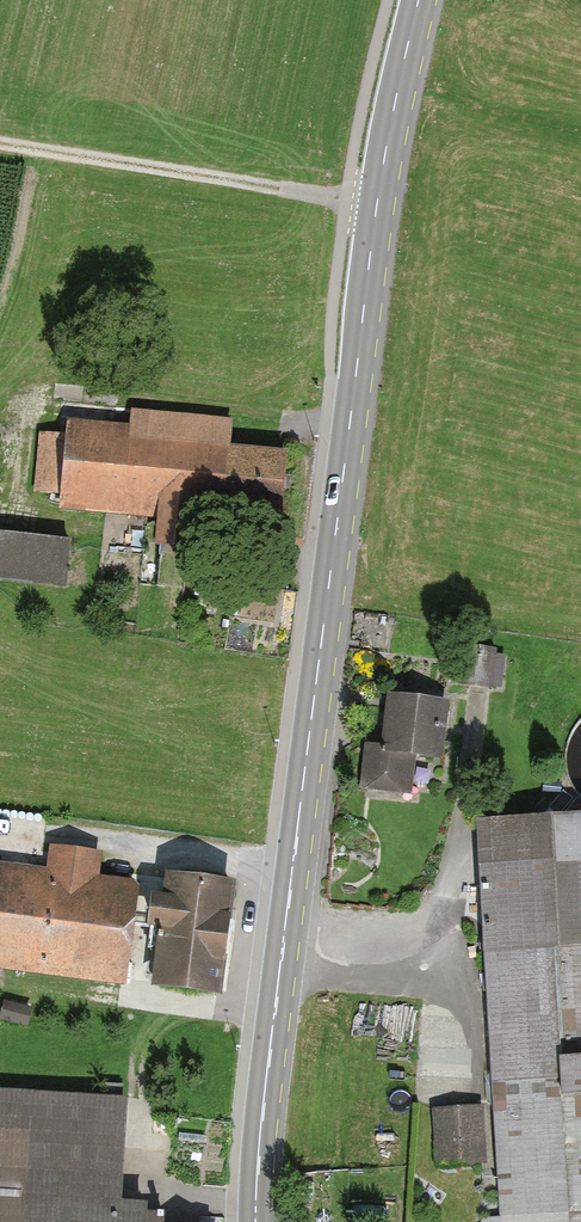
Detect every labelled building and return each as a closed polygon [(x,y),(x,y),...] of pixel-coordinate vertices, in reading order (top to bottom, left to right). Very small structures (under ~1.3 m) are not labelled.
[(62,423),(54,515),(145,523),(143,549),(180,552),(182,526),(273,534),(280,458),(223,453),(226,422),(127,413),(125,428),(62,423)] [(65,545),(0,537),(0,581),(60,588),(65,545)] [(483,643),(483,681),(505,682),(505,643),(483,643)] [(448,706),(383,699),(376,757),(360,755),(356,795),(403,800),(408,760),(442,764),(448,706)] [(471,826),(499,1221),(567,1221),(564,1174),(580,1173),(580,818),(471,826)] [(136,887),(93,882),(96,858),(47,853),(44,877),(0,872),(0,973),(125,987),(136,887)] [(230,886),(159,878),(146,991),(217,999),(230,886)] [(135,1208),(115,1207),(121,1101),(0,1095),(0,1221),(134,1221),(135,1208)] [(480,1108),(430,1112),(434,1171),(484,1167),(480,1108)]
